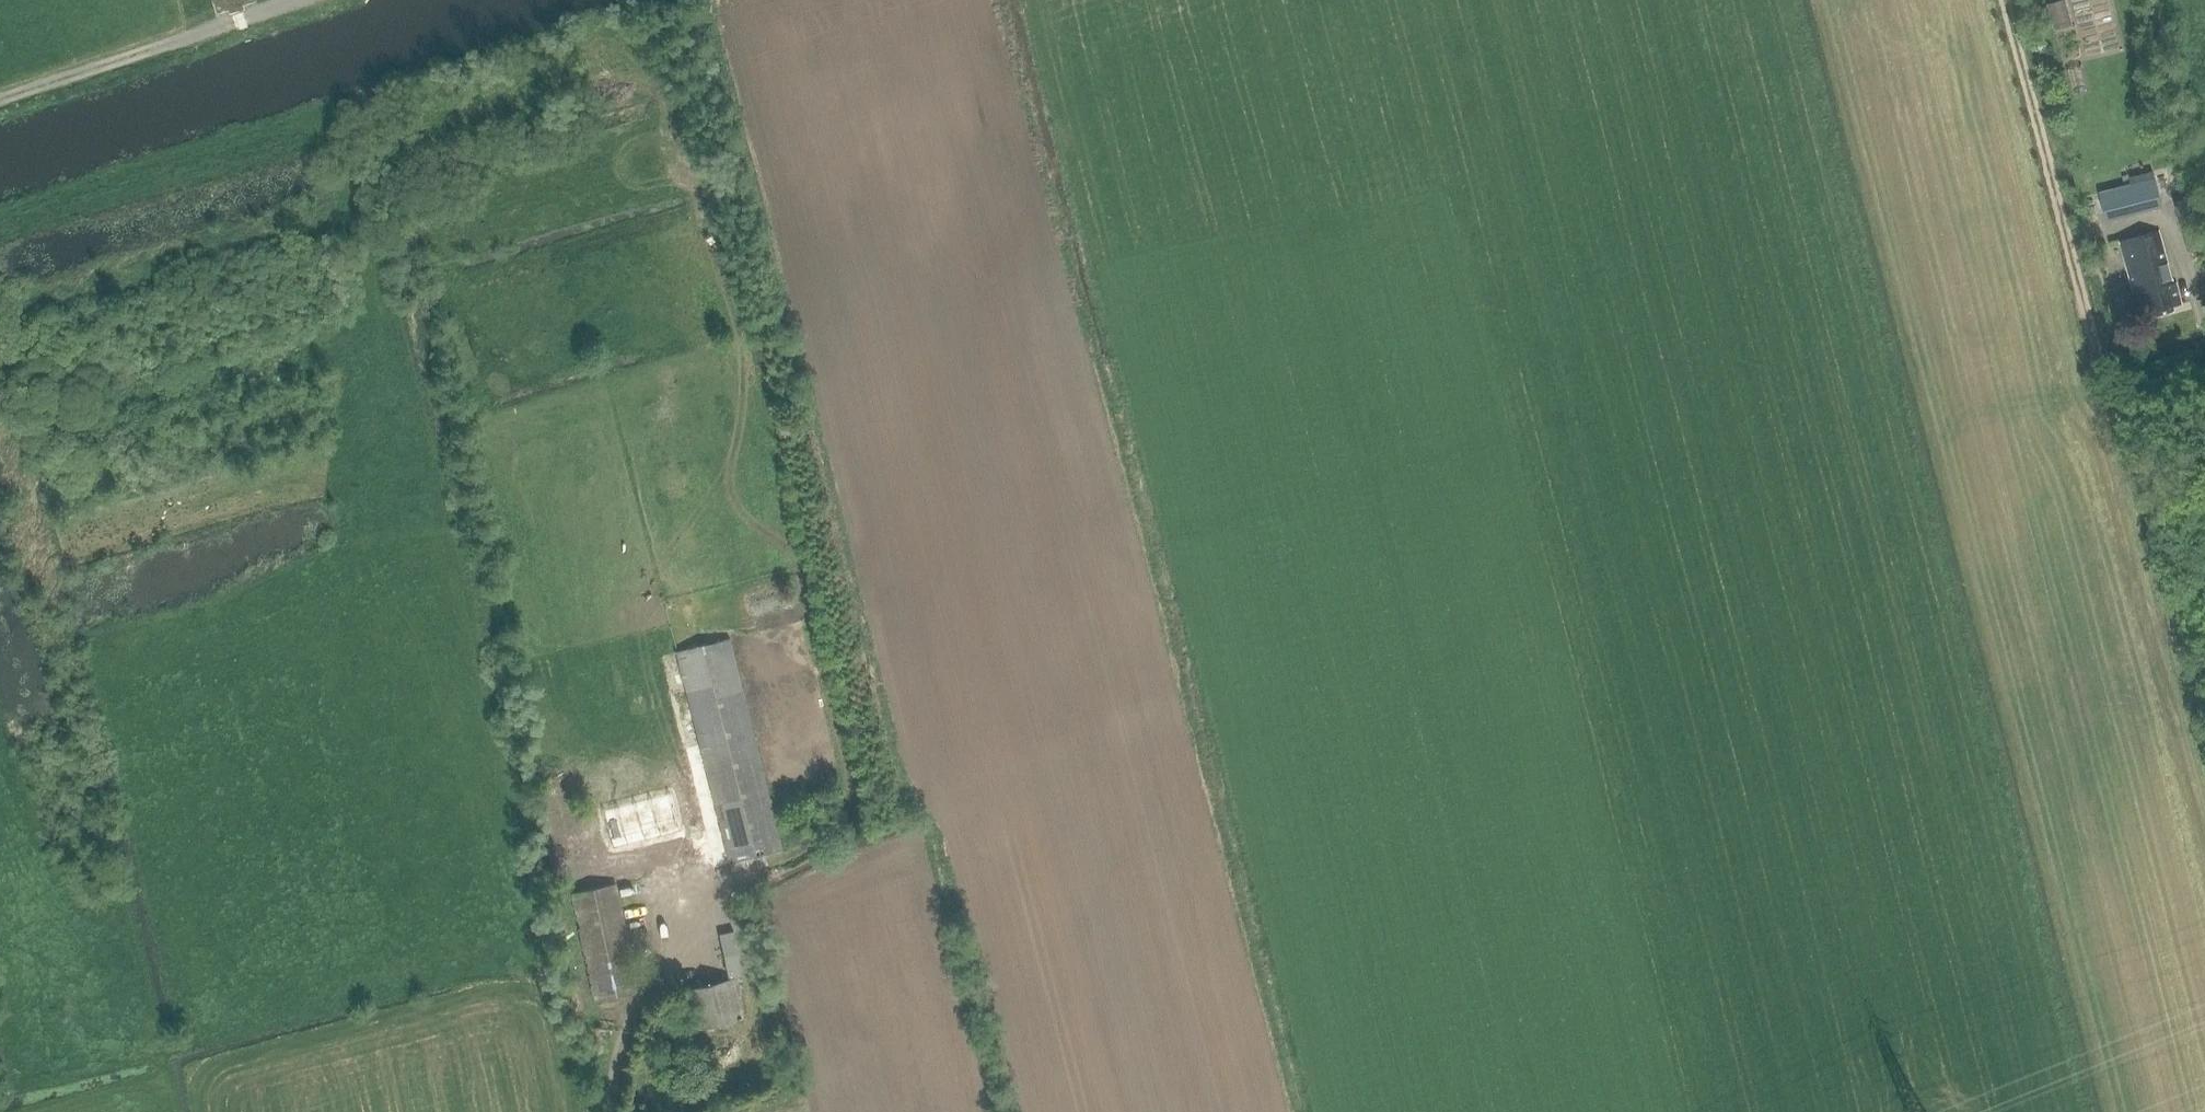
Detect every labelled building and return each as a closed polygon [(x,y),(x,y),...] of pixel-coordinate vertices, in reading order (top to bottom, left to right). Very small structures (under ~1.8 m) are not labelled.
[(219,12),(232,8),(234,12),(250,7),(249,2),(256,0),(216,0),(219,12)] [(2050,0),(2055,28),(2074,24),(2070,0),(2050,0)] [(2098,193),(2105,221),(2163,207),(2156,178),(2098,193)] [(2122,240),(2128,263),(2135,292),(2128,294),(2132,307),(2140,305),(2143,318),(2174,310),(2173,306),(2181,304),(2176,284),(2173,285),(2165,254),(2160,231),(2122,240)] [(782,851),(729,638),(676,652),(729,864),(782,851)] [(612,848),(680,832),(671,794),(603,811),(612,848)] [(717,851),(702,853),(705,876),(720,874),(717,851)] [(640,991),(616,883),(569,894),(593,1001),(640,991)] [(736,935),(726,937),(736,979),(746,976),(736,935)] [(683,992),(693,1033),(746,1019),(736,979),(683,992)]
